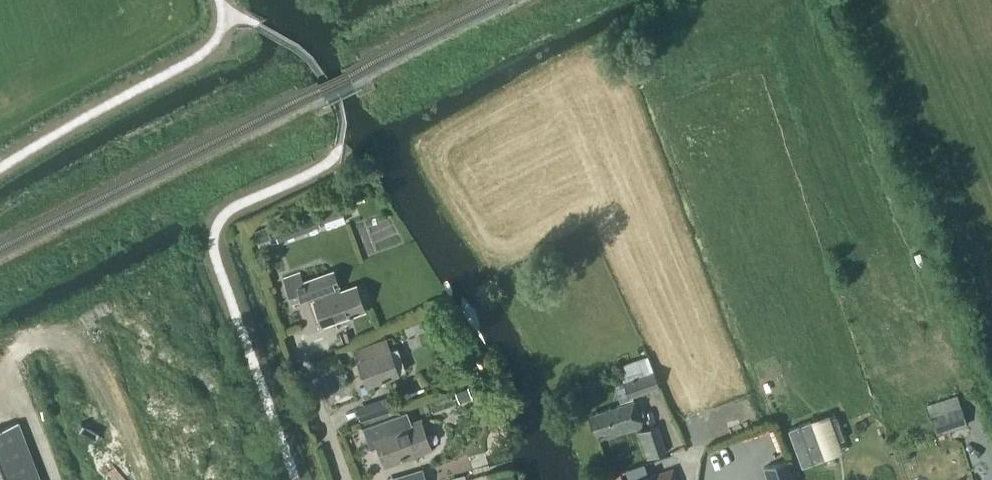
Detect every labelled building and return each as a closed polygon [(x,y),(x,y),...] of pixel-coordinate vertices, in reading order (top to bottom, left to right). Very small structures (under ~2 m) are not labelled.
[(323,211),(317,213),(319,220),(337,213),(337,216),(345,213),(341,203),(322,209),(323,211)] [(275,228),(279,239),(279,241),(339,219),(337,216),(337,213),(319,220),(317,213),(275,228)] [(292,300),(312,293),(323,323),(350,313),(350,314),(354,313),(354,312),(364,308),(356,285),(340,291),(338,283),(339,283),(334,270),(302,281),(300,273),(285,278),(292,300)] [(358,361),(367,384),(397,373),(405,370),(396,347),(388,350),(385,339),(355,350),(359,360),(358,361)] [(624,380),(629,396),(659,385),(649,355),(620,365),(626,380),(624,380)] [(959,393),(927,404),(937,433),(968,424),(959,393)] [(385,414),(398,410),(393,396),(380,400),(385,414)] [(379,398),(355,405),(359,421),(384,414),(379,398)] [(603,430),(605,436),(642,424),(634,399),(590,414),(597,432),(603,430)] [(379,444),(385,461),(401,455),(401,456),(405,455),(404,454),(431,444),(423,421),(411,425),(406,412),(408,411),(407,410),(364,426),(371,447),(379,444)] [(18,421),(0,428),(0,479),(40,479),(18,421)] [(658,425),(639,431),(648,458),(667,452),(658,425)] [(959,448),(972,479),(988,479),(973,443),(959,448)] [(764,466),(768,479),(795,479),(788,459),(764,466)] [(406,479),(427,479),(424,469),(405,475),(406,479)] [(673,469),(656,475),(655,473),(636,479),(677,479),(673,469)]
